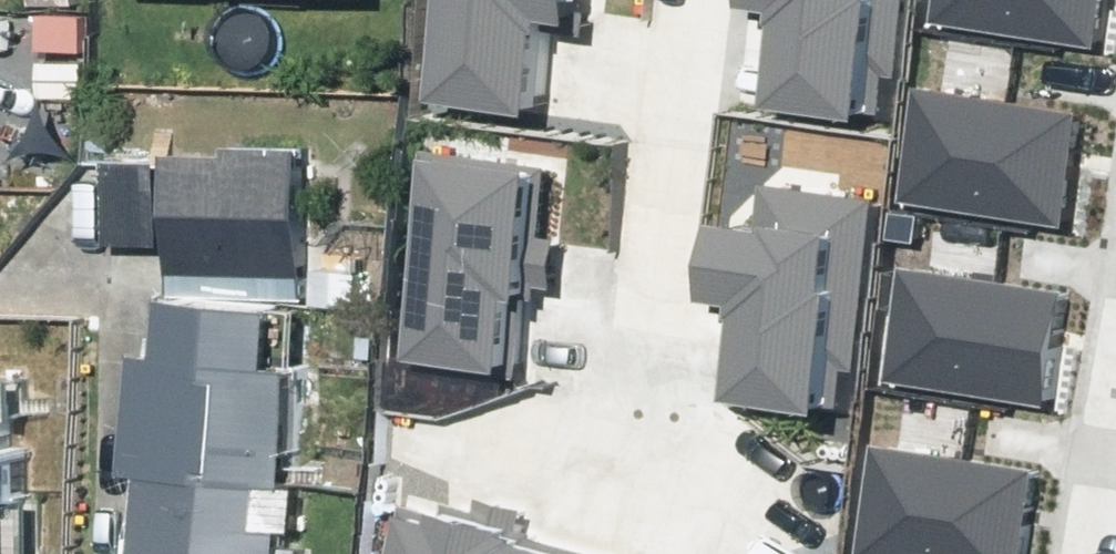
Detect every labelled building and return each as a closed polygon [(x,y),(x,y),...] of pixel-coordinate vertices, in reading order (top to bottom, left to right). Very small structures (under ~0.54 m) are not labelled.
[(447,107),(531,119),(544,33),(563,35),(568,0),(463,0),(447,107)] [(744,14),(767,18),(753,102),(858,119),(866,71),(894,76),(906,0),(746,0),(744,14)] [(933,8),(1102,36),(1108,0),(935,0),(933,8)] [(913,79),(895,180),(1064,209),(1081,107),(913,79)] [(450,142),(418,357),(502,369),(515,283),(534,285),(553,157),(450,142)] [(232,150),(232,157),(170,156),(168,278),(308,280),(310,151),(232,150)] [(718,220),(704,308),(726,312),(712,396),(818,413),(825,365),(853,370),(884,184),(776,167),(766,227),(718,220)] [(896,257),(878,358),(1047,387),(1064,285),(896,257)] [(138,363),(126,481),(155,484),(148,553),(288,553),(307,373),(278,370),(284,310),(174,299),(167,365),(138,363)] [(0,383),(0,553),(45,553),(49,442),(12,441),(14,384),(0,383)] [(853,547),(896,553),(1025,553),(1039,474),(871,445),(853,547)] [(387,553),(586,553),(400,504),(387,553)]
